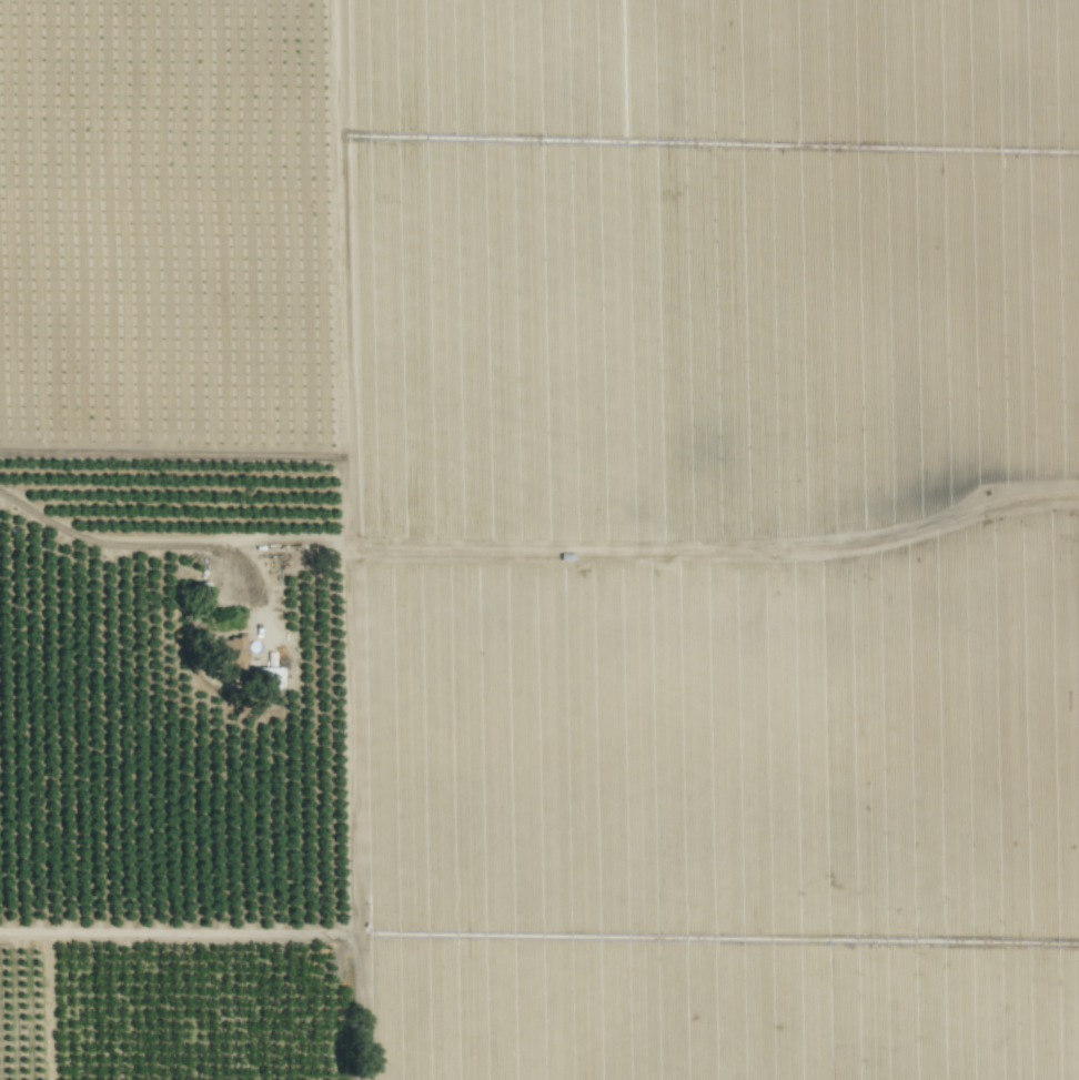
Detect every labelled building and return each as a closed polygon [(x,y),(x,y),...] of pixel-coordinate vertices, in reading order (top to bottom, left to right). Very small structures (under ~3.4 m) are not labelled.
[(221,638),(222,668),(247,667),(246,637),(221,638)] [(279,668),(259,669),(259,681),(280,680),(279,668)]
